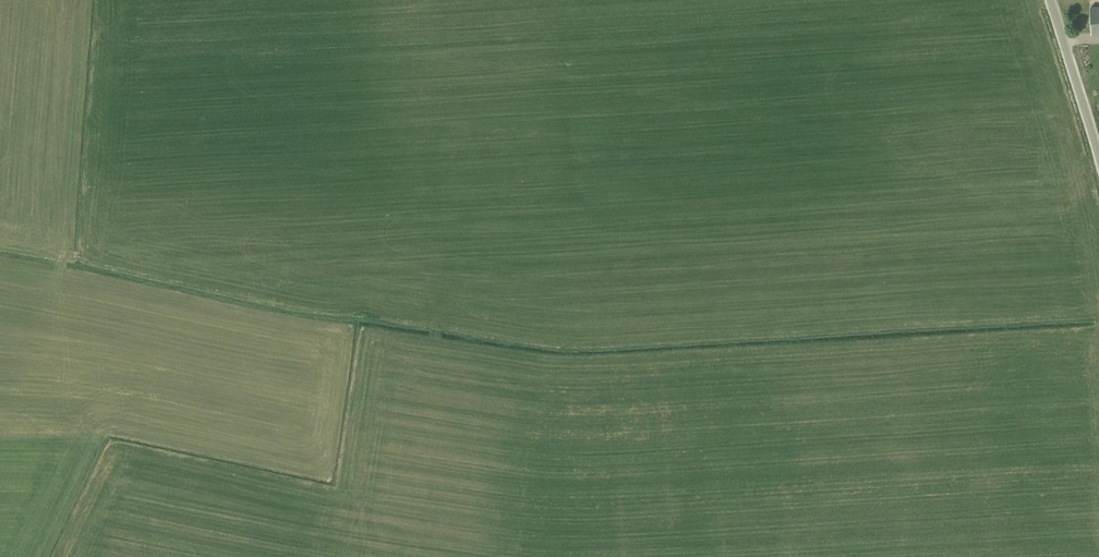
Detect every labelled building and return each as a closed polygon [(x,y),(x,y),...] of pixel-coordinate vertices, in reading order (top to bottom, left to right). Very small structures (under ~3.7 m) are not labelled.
[(1090,6),(1091,35),(1098,35),(1098,6),(1090,6)]
